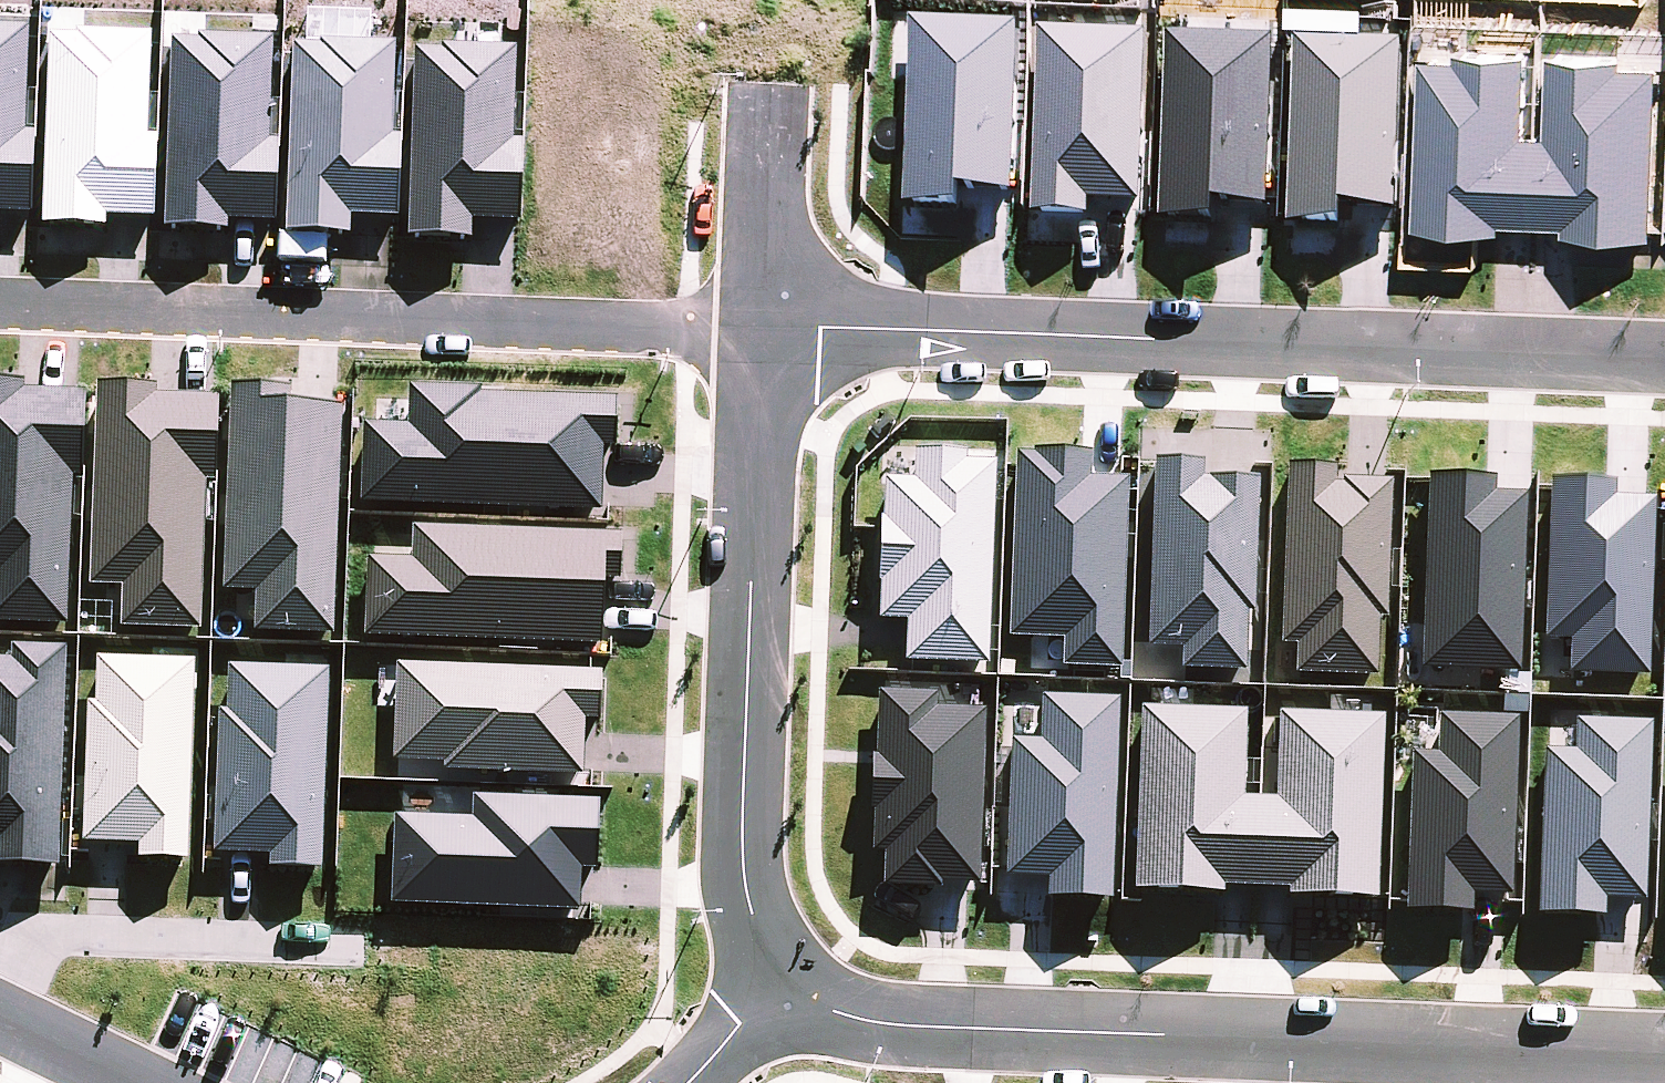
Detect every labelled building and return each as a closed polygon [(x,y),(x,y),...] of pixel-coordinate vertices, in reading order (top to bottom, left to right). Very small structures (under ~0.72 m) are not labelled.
[(964,213),(964,196),(1017,197),(1022,26),(914,23),(909,211),(964,213)] [(1092,206),(1143,207),(1147,37),(1037,34),(1033,218),(1091,220),(1092,206)] [(1161,222),(1267,227),(1275,41),(1169,36),(1161,222)] [(1347,228),(1347,213),(1397,214),(1402,43),(1295,40),(1288,226),(1347,228)] [(1549,53),(1546,131),(1528,130),(1531,54),(1425,49),(1417,220),(1655,231),(1662,58),(1549,53)] [(72,475),(81,476),(84,392),(22,389),(23,378),(0,377),(0,623),(65,625),(72,475)] [(199,629),(203,480),(215,480),(217,397),(155,395),(155,382),(97,380),(91,584),(122,585),(121,627),(199,629)] [(289,383),(229,381),(221,588),(257,589),(255,632),(333,635),(342,405),(288,403),(289,383)] [(407,387),(405,425),(362,423),(358,498),(604,511),(609,398),(407,387)] [(1089,453),(1013,450),(1005,640),(1060,642),(1059,666),(1120,669),(1128,478),(1088,476),(1089,453)] [(874,618),(906,620),(904,663),(990,666),(999,457),(881,452),(874,618)] [(1203,460),(1152,457),(1140,647),(1180,650),(1179,668),(1247,672),(1259,477),(1202,473),(1203,460)] [(1338,467),(1288,463),(1276,644),(1294,645),(1293,672),(1379,677),(1391,482),(1337,478),(1338,467)] [(1518,673),(1526,492),(1492,491),(1493,476),(1427,473),(1418,669),(1518,673)] [(1566,673),(1647,677),(1655,496),(1613,494),(1614,479),(1546,476),(1539,639),(1567,640),(1566,673)] [(367,558),(364,635),(600,644),(603,579),(616,580),(617,535),(410,527),(409,559),(367,558)] [(58,866),(66,647),(10,645),(9,658),(0,658),(0,864),(58,866)] [(81,842),(139,845),(139,856),(185,859),(195,663),(91,658),(81,842)] [(938,692),(875,690),(870,850),(882,850),(881,883),(978,886),(984,707),(937,705),(938,692)] [(1008,739),(1003,876),(1047,878),(1047,896),(1112,899),(1119,698),(1039,695),(1038,740),(1008,739)] [(1269,798),(1242,797),(1245,709),(1137,705),(1131,888),(1377,896),(1383,715),(1272,712),(1269,798)] [(1512,895),(1517,716),(1434,713),(1433,750),(1408,749),(1403,909),(1470,911),(1470,894),(1512,895)] [(1645,902),(1652,720),(1569,716),(1568,748),(1542,747),(1535,914),(1606,917),(1607,901),(1645,902)]
